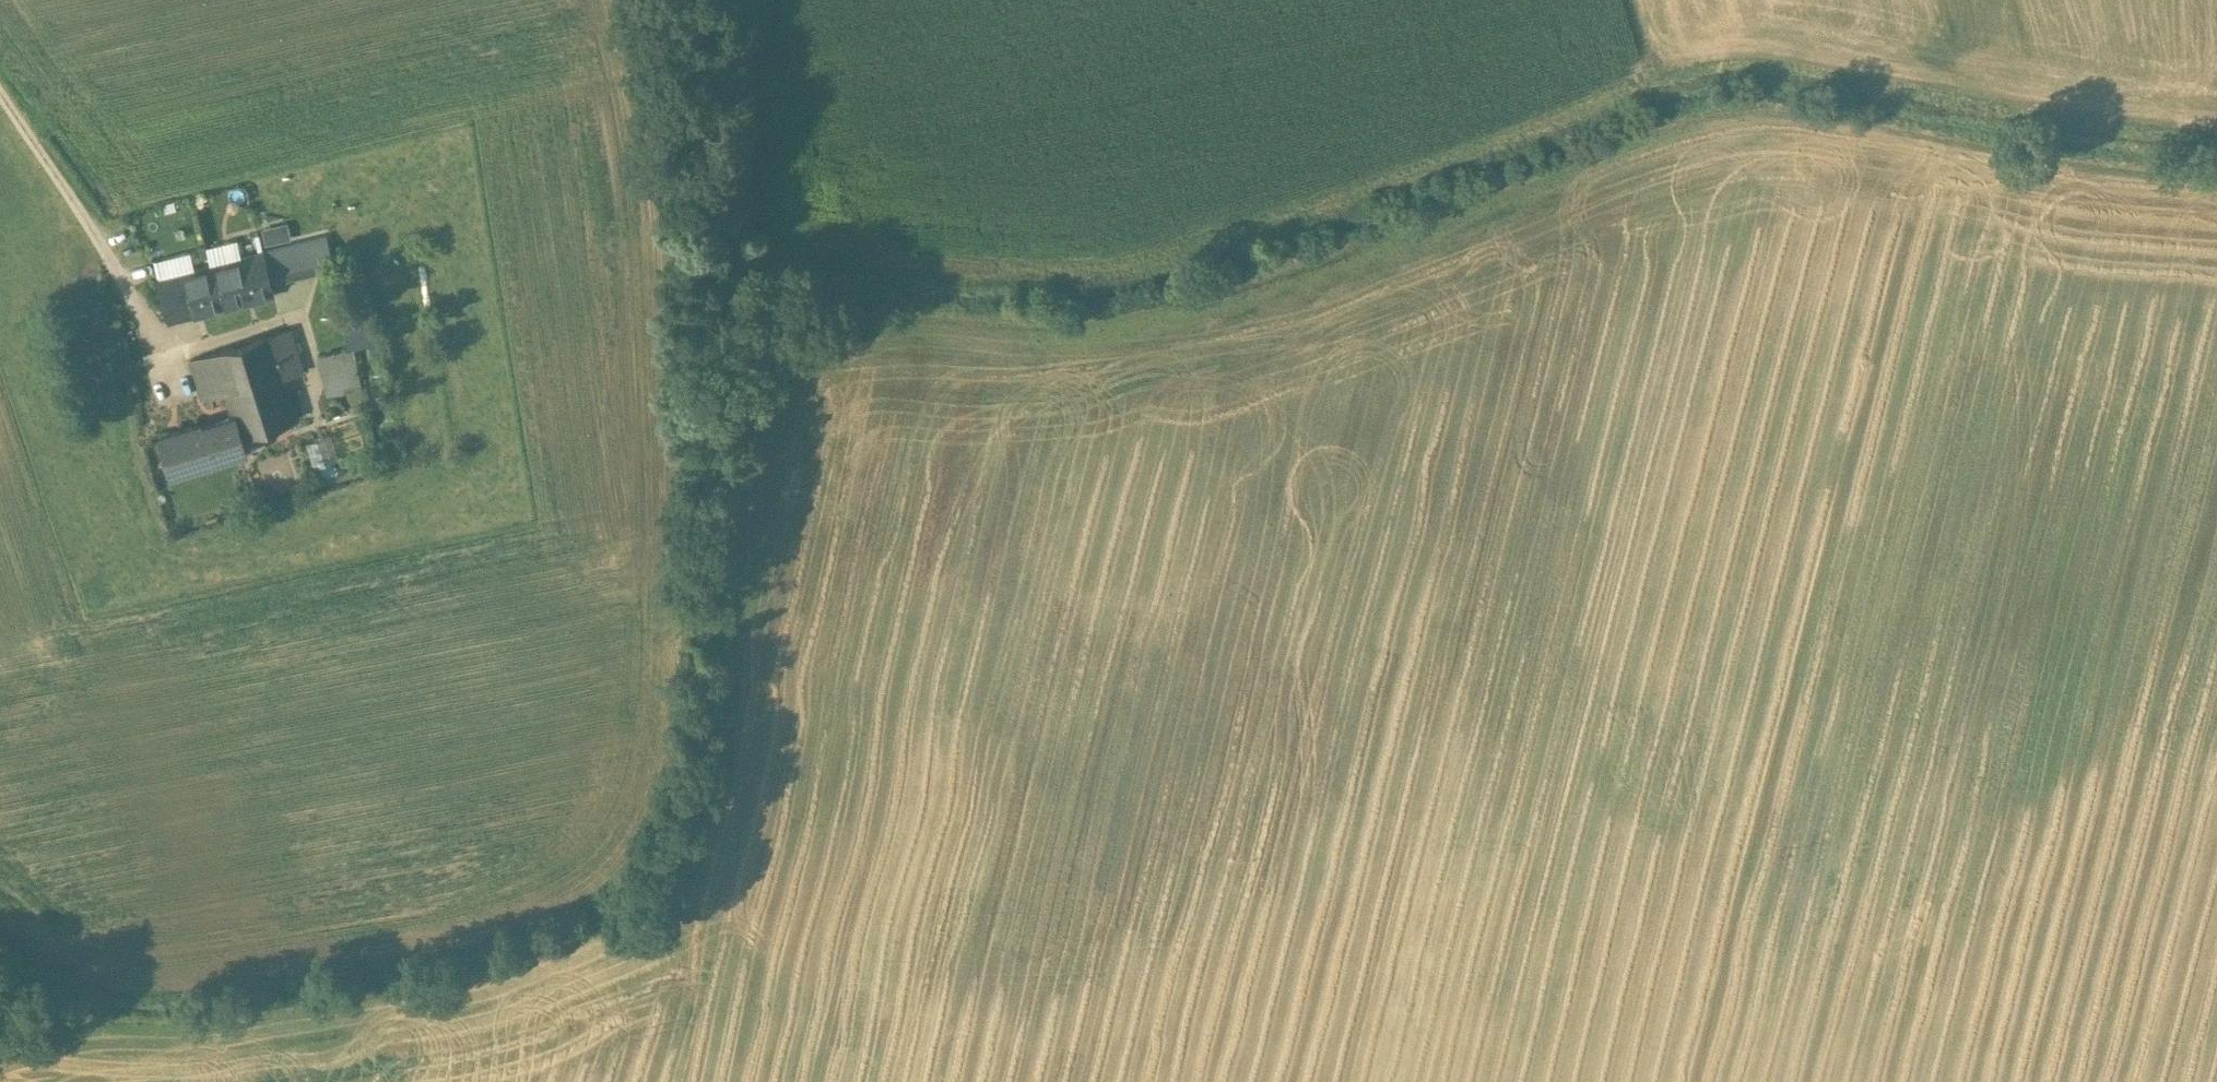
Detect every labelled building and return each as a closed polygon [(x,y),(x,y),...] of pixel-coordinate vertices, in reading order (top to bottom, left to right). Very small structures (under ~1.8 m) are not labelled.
[(324,240),(161,281),(170,320),(271,294),(268,284),(331,269),(324,240)] [(291,329),(191,361),(203,399),(225,392),(233,417),(240,438),(242,437),(246,436),(246,435),(295,420),(283,382),(305,374),(291,329)] [(353,351),(319,358),(323,380),(328,379),(332,394),(360,388),(353,351)] [(233,417),(202,427),(202,424),(158,437),(169,475),(247,451),(242,437),(240,438),(233,417)] [(331,435),(304,444),(312,468),(339,460),(331,435)]
